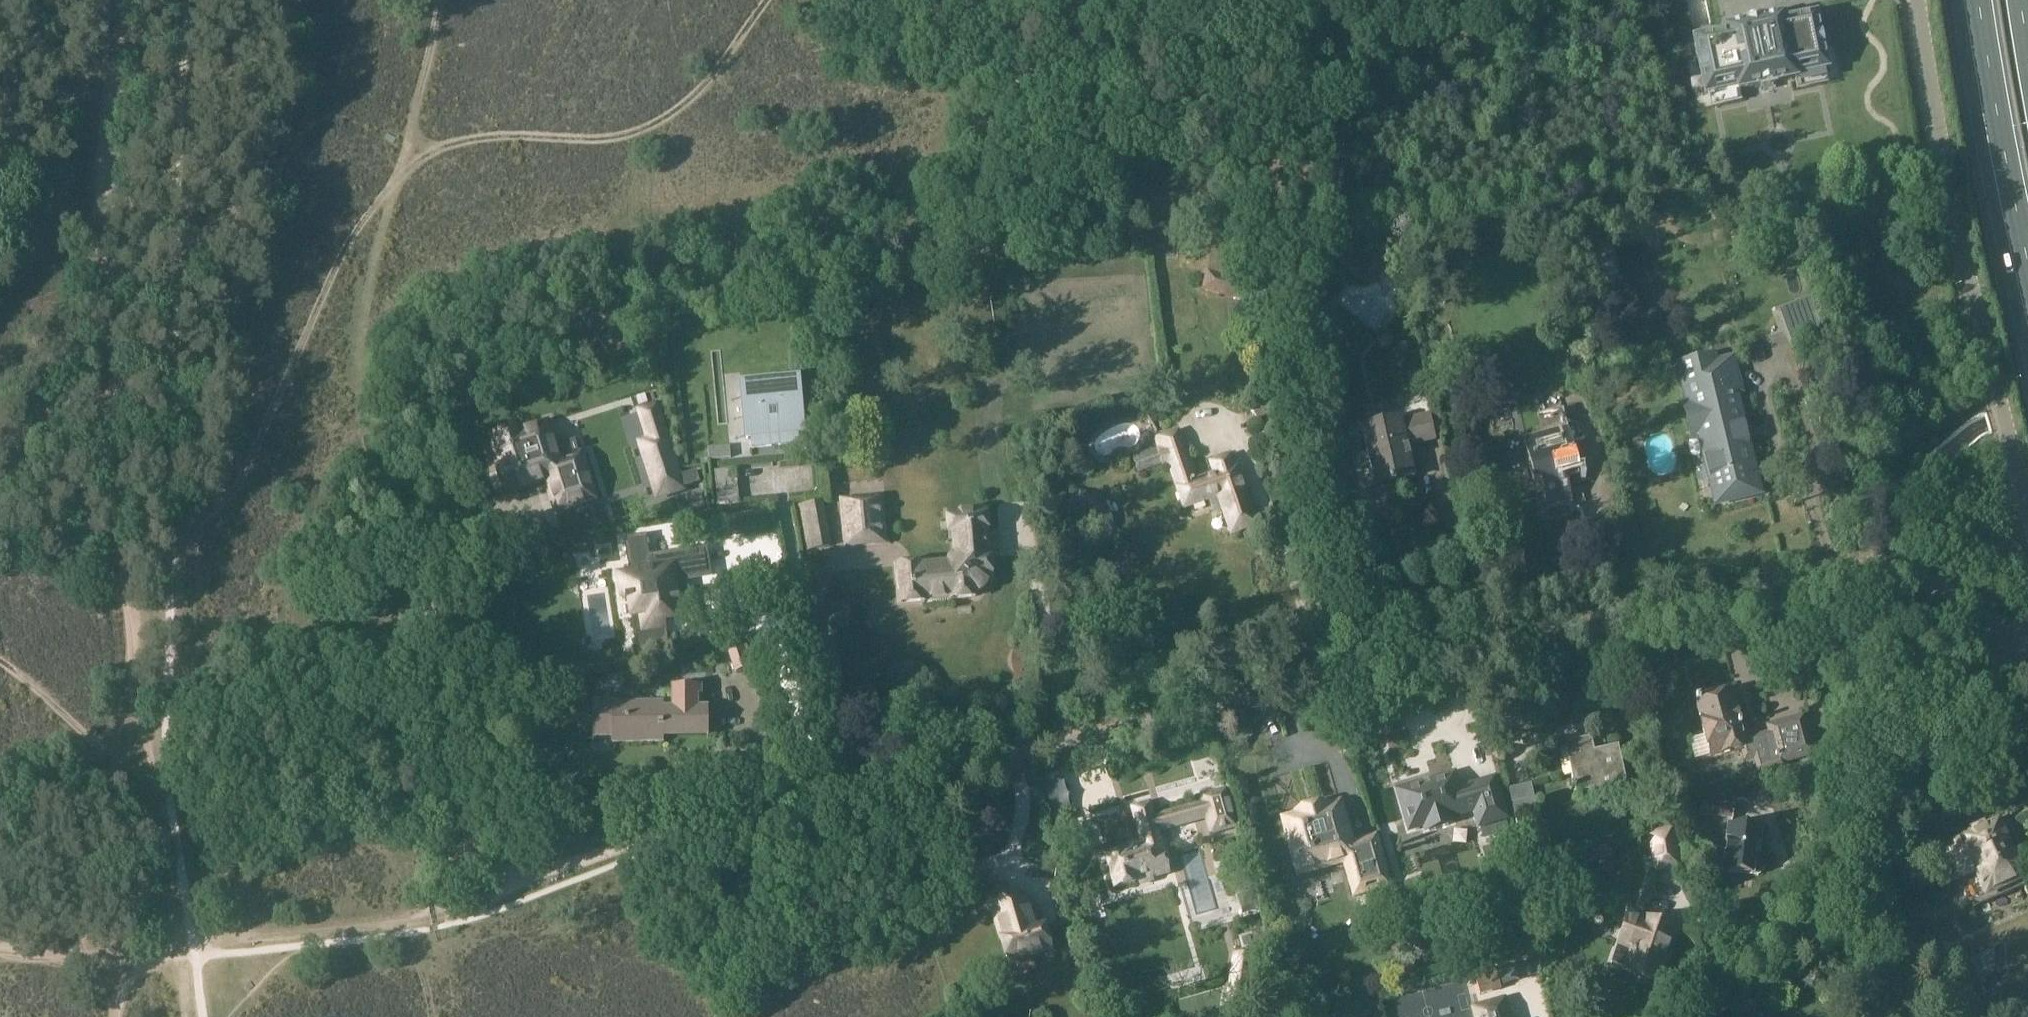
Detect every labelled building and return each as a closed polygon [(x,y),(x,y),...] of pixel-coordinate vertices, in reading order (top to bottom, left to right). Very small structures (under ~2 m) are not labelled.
[(1723,32),(1692,39),(1704,98),(1709,97),(1735,91),(1736,96),(1740,95),(1795,83),(1799,82),(1797,77),(1825,72),(1830,71),(1818,13),(1786,19),(1785,14),(1723,27),(1723,32)] [(1209,271),(1206,271),(1202,292),(1241,301),(1246,281),(1243,281),(1246,269),(1245,269),(1211,261),(1209,271)] [(1380,278),(1379,264),(1345,267),(1347,282),(1380,278)] [(1833,291),(1805,296),(1811,355),(1844,345),(1833,291)] [(1736,345),(1731,326),(1716,332),(1720,349),(1736,345)] [(1719,360),(1717,354),(1676,363),(1685,402),(1681,403),(1691,444),(1698,442),(1715,509),(1765,497),(1739,396),(1745,394),(1735,356),(1719,360)] [(800,379),(739,386),(744,441),(751,440),(752,449),(799,444),(798,436),(806,435),(800,379)] [(1259,422),(1275,409),(1266,397),(1249,410),(1259,422)] [(1402,417),(1360,427),(1375,488),(1416,479),(1409,448),(1436,441),(1430,413),(1402,420),(1402,417)] [(523,424),(488,436),(496,461),(494,462),(505,498),(534,489),(534,491),(545,488),(554,516),(600,502),(583,449),(579,450),(575,440),(558,445),(549,419),(524,426),(523,424)] [(1279,430),(1273,421),(1272,421),(1260,430),(1266,439),(1279,430)] [(1578,472),(1567,427),(1524,437),(1534,481),(1541,480),(1548,508),(1573,502),(1567,474),(1578,472)] [(1139,473),(1162,465),(1163,467),(1168,465),(1169,466),(1184,510),(1209,501),(1218,498),(1224,516),(1231,535),(1258,526),(1236,466),(1232,454),(1219,458),(1218,457),(1213,459),(1213,460),(1209,462),(1213,474),(1198,480),(1180,430),(1154,439),(1157,448),(1156,448),(1157,450),(1134,458),(1139,473)] [(682,475),(668,431),(644,438),(636,440),(656,502),(688,492),(686,488),(701,483),(697,471),(682,475)] [(730,447),(708,449),(709,460),(731,458),(730,447)] [(736,469),(714,471),(718,505),(740,503),(736,469)] [(706,509),(702,498),(689,503),(692,514),(706,509)] [(848,545),(883,542),(880,500),(844,503),(848,545)] [(823,502),(796,507),(805,553),(831,548),(823,502)] [(901,604),(925,602),(925,597),(951,595),(951,599),(976,597),(975,593),(979,592),(983,590),(985,587),(987,583),(987,579),(991,579),(989,555),(985,555),(983,535),(987,535),(985,511),(948,514),(950,538),(954,538),(956,557),(952,559),(950,562),(948,566),(922,568),(922,564),(898,566),(901,604)] [(732,534),(767,529),(764,513),(730,519),(732,534)] [(592,547),(590,538),(573,541),(575,551),(592,547)] [(631,574),(618,576),(621,600),(624,600),(624,603),(628,602),(630,616),(629,616),(630,619),(635,618),(637,633),(663,628),(662,622),(664,621),(673,620),(670,604),(679,603),(678,594),(682,593),(680,580),(710,576),(706,549),(653,558),(652,556),(650,556),(648,547),(650,547),(649,541),(647,542),(647,538),(626,541),(627,545),(631,574)] [(726,645),(735,673),(752,668),(743,640),(726,645)] [(592,729),(594,729),(594,737),(612,737),(612,743),(663,743),(663,738),(707,737),(707,708),(698,708),(698,695),(702,696),(702,686),(671,686),(671,708),(650,708),(650,703),(613,703),(613,701),(592,701),(592,729)] [(1731,691),(1696,700),(1711,756),(1729,751),(1730,756),(1741,753),(1743,763),(1753,760),(1757,776),(1787,768),(1786,764),(1819,755),(1808,714),(1765,725),(1768,734),(1750,739),(1746,723),(1740,724),(1731,691)] [(1564,743),(1574,789),(1575,794),(1626,783),(1619,746),(1594,751),(1591,737),(1564,743)] [(1418,785),(1398,791),(1410,829),(1428,824),(1430,831),(1449,825),(1447,818),(1475,810),(1480,825),(1483,837),(1509,829),(1506,818),(1495,779),(1459,790),(1454,775),(1435,780),(1435,782),(1418,787),(1418,785)] [(1539,820),(1531,784),(1509,789),(1516,825),(1539,820)] [(1202,804),(1153,817),(1158,834),(1205,822),(1209,837),(1237,829),(1226,790),(1200,797),(1202,804)] [(1294,816),(1284,819),(1299,870),(1297,871),(1298,872),(1299,875),(1344,862),(1354,895),(1390,885),(1376,838),(1352,845),(1340,803),(1330,806),(1329,802),(1320,802),(1300,807),(1293,812),(1294,816)] [(1711,818),(1733,820),(1734,806),(1713,804),(1702,802),(1701,816),(1711,818)] [(1158,834),(1153,817),(1149,803),(1131,808),(1142,845),(1105,856),(1114,889),(1138,882),(1139,887),(1154,882),(1153,878),(1169,874),(1158,834)] [(1938,850),(1950,877),(1952,876),(1967,911),(2027,883),(2027,873),(2003,819),(1986,827),(1972,834),(1938,850)] [(1726,868),(1726,873),(1754,877),(1754,876),(1757,876),(1758,876),(1760,875),(1761,874),(1764,870),(1764,869),(1764,866),(1764,864),(1763,862),(1761,860),(1759,858),(1756,858),(1759,828),(1731,824),(1729,843),(1726,843),(1724,868),(1726,868)] [(1681,868),(1674,829),(1649,833),(1655,872),(1681,868)] [(1025,901),(998,886),(986,908),(992,912),(1007,961),(1050,949),(1044,927),(1033,930),(1025,901)] [(1629,910),(1616,947),(1629,951),(1623,969),(1661,982),(1679,928),(1641,916),(1629,910)] [(1235,953),(1231,980),(1250,982),(1253,956),(1235,953)] [(1505,998),(1472,1007),(1475,1016),(1510,1016),(1505,998)]
